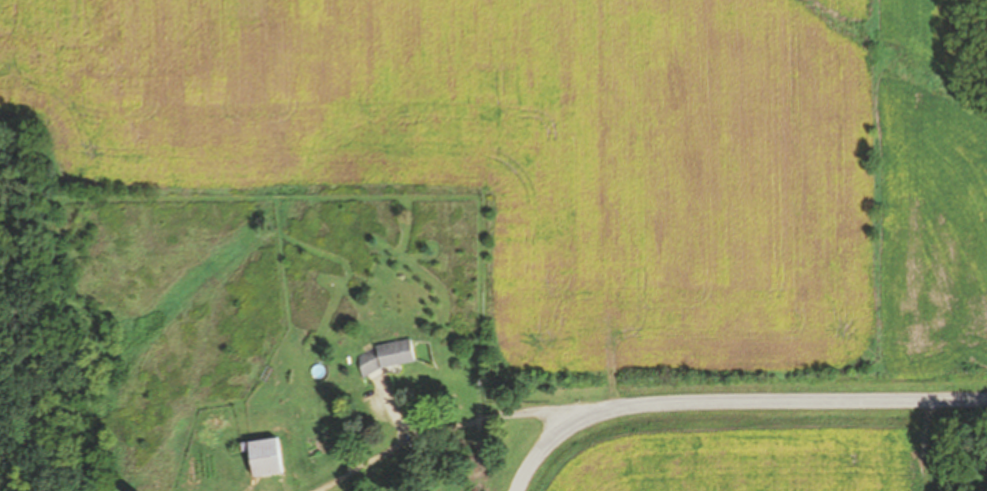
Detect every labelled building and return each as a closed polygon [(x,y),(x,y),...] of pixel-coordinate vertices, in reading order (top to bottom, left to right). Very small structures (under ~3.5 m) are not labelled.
[(415,363),(411,340),(357,350),(361,373),(415,363)] [(283,473),(280,438),(246,441),(249,476),(283,473)]
